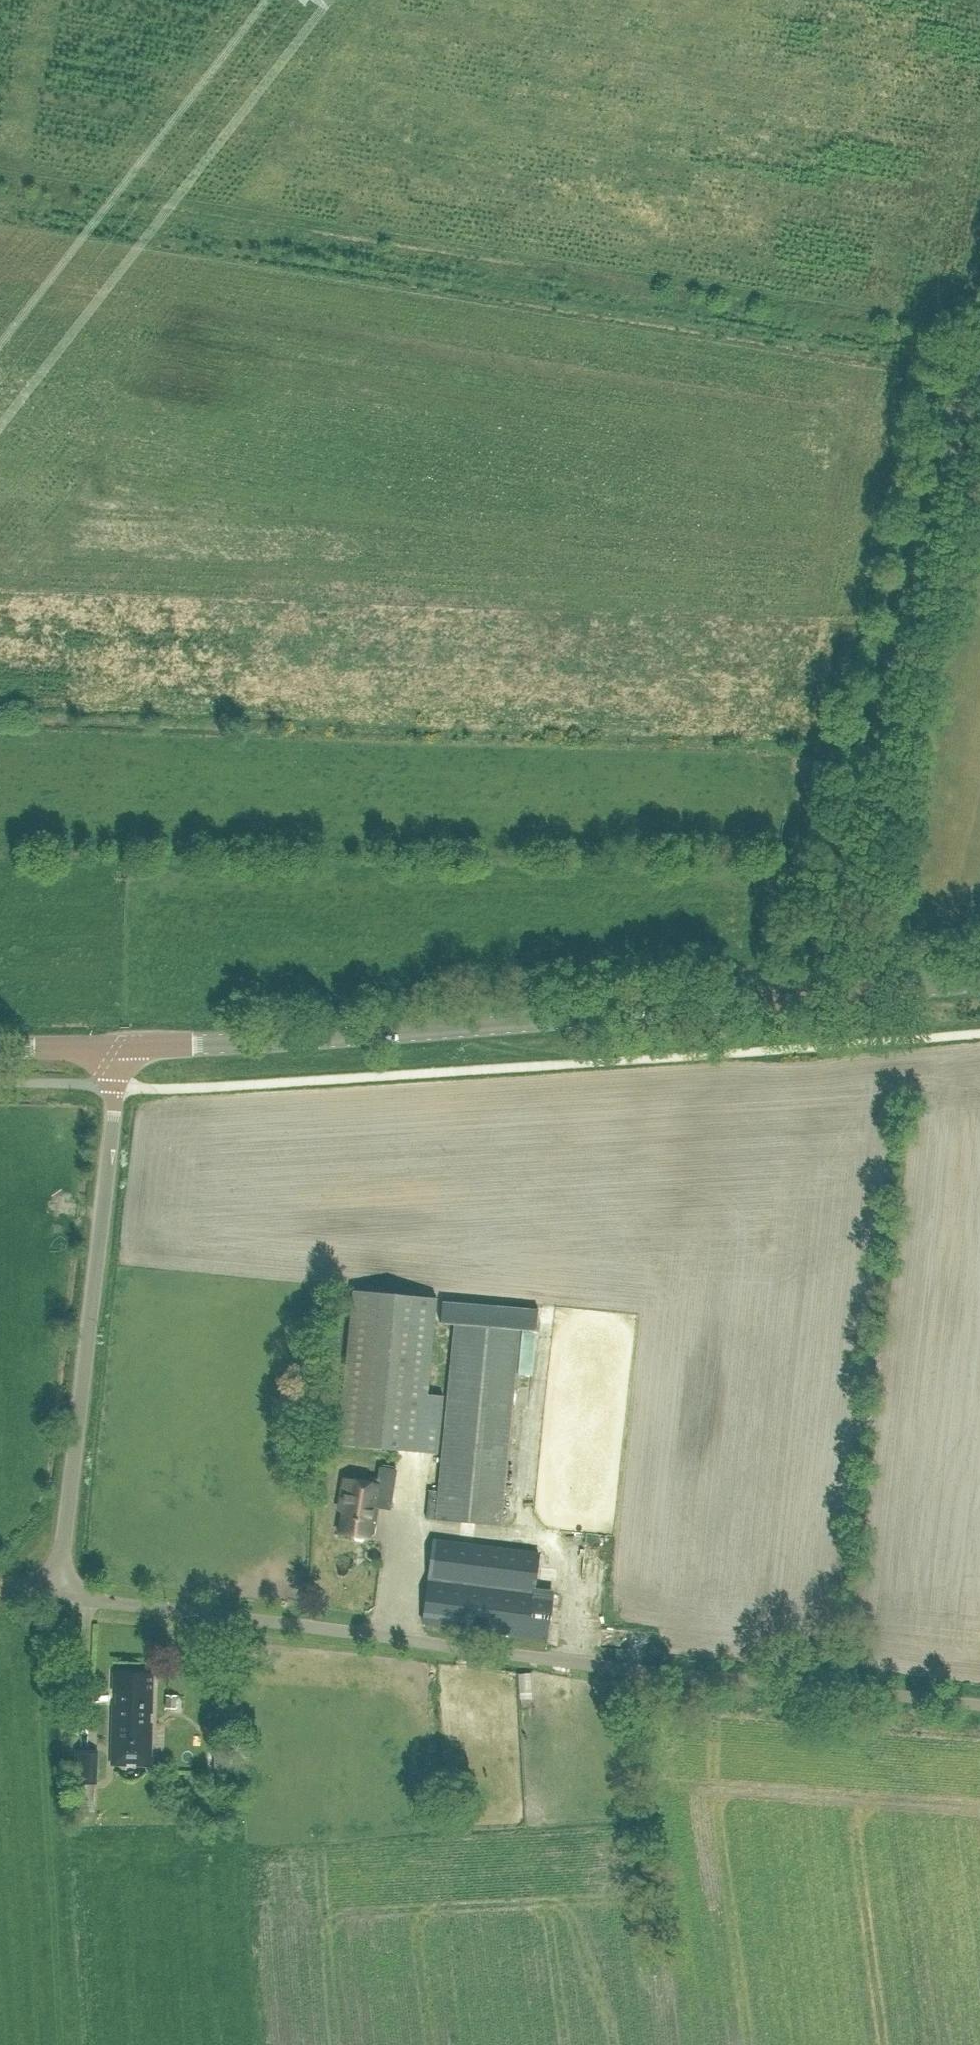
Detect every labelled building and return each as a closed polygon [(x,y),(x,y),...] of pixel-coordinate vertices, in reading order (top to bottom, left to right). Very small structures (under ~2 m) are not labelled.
[(337,1445),(420,1453),(437,1455),(443,1396),(426,1394),(436,1299),(352,1291),(337,1445)] [(500,1527),(514,1382),(515,1373),(531,1374),(537,1311),(441,1302),(439,1324),(454,1325),(437,1499),(427,1498),(425,1519),(500,1527)] [(369,1538),(371,1523),(376,1524),(379,1505),(390,1507),(396,1470),(379,1468),(377,1484),(343,1479),(339,1502),(342,1503),(337,1533),(369,1538)] [(552,1610),(531,1607),(538,1552),(433,1539),(422,1624),(548,1640),(552,1610)] [(372,1555),(355,1561),(360,1574),(377,1567),(372,1555)] [(112,1765),(149,1766),(151,1674),(115,1673),(114,1693),(117,1693),(116,1705),(113,1705),(112,1765)] [(203,1709),(204,1698),(183,1697),(182,1706),(203,1709)] [(75,1783),(94,1784),(97,1785),(98,1750),(74,1750),(72,1783),(75,1783)]
